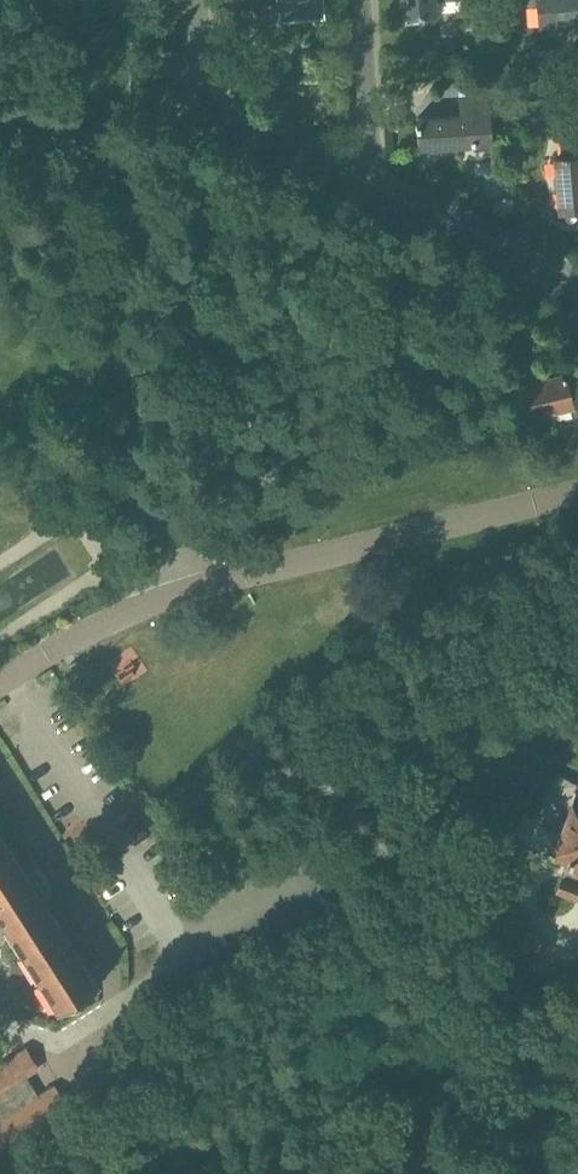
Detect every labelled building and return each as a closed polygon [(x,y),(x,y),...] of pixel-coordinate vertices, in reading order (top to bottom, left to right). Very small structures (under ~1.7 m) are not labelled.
[(279,22),(325,19),(324,0),(278,0),(279,22)] [(403,17),(435,15),(434,0),(401,0),(403,17)] [(521,6),(537,4),(539,26),(577,23),(577,0),(521,0),(521,6)] [(418,126),(416,126),(417,131),(418,130),(419,149),(492,145),(489,95),(459,97),(460,115),(418,118),(417,118),(418,126)] [(523,106),(511,107),(513,122),(524,121),(523,106)] [(554,159),(554,160),(555,160),(559,212),(559,213),(577,211),(577,138),(561,140),(563,158),(554,159)] [(564,373),(537,380),(507,388),(510,403),(521,401),(525,417),(572,406),(564,373)] [(545,851),(554,855),(569,861),(557,892),(569,896),(576,899),(577,894),(577,795),(577,794),(563,832),(554,829),(545,851)] [(59,1014),(101,987),(30,875),(16,855),(0,829),(0,922),(59,1014)]
